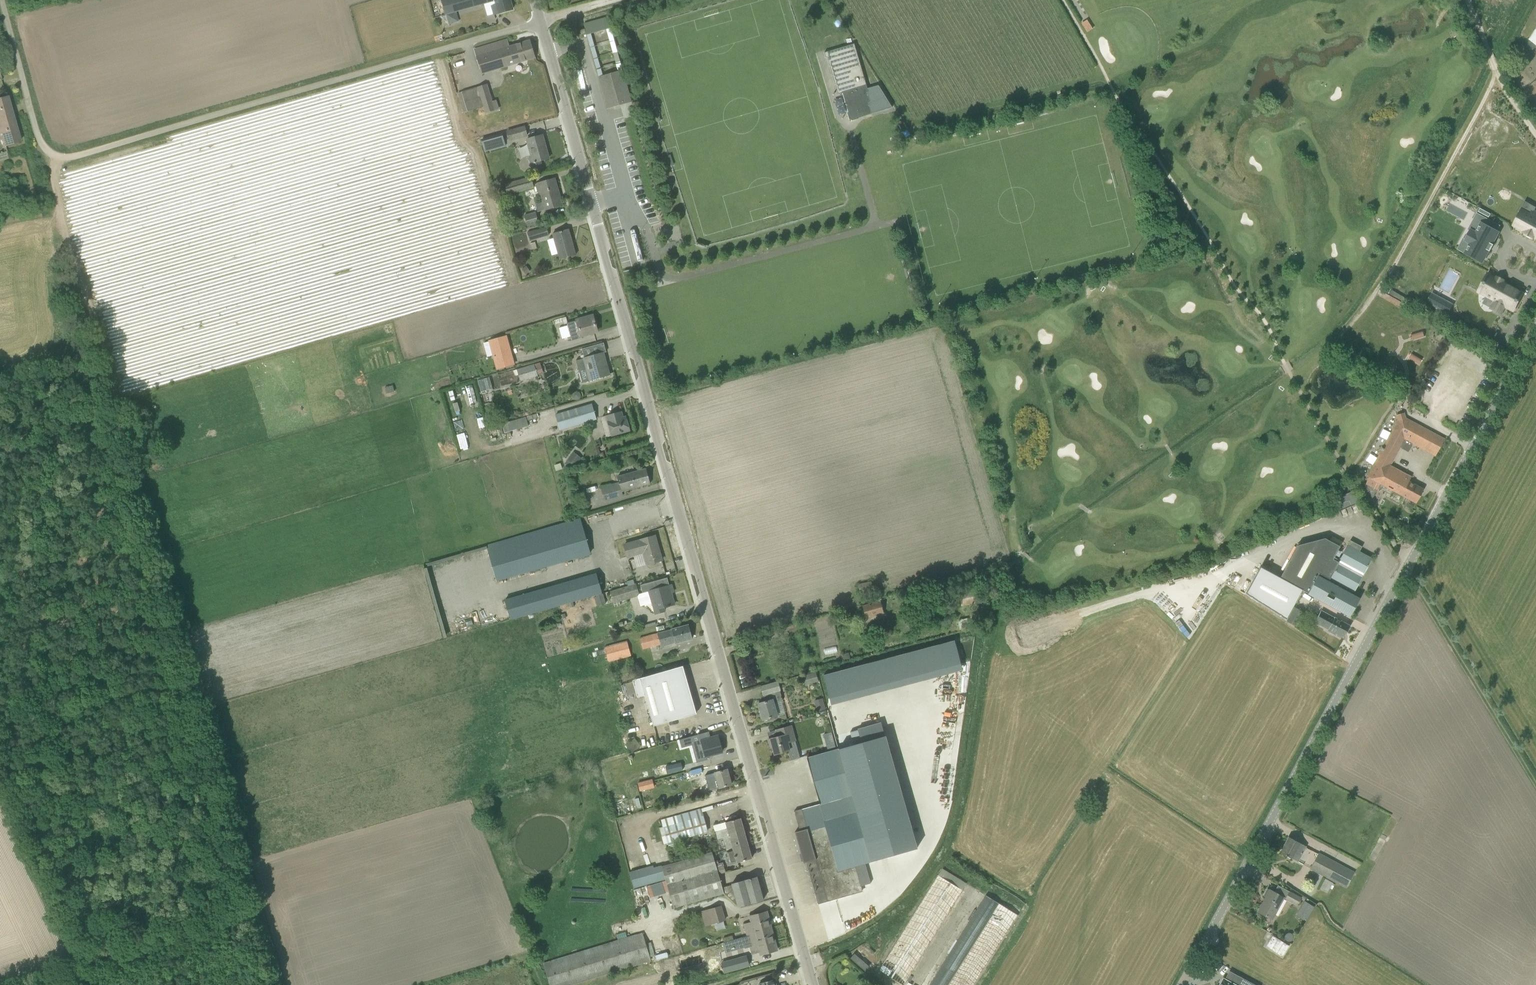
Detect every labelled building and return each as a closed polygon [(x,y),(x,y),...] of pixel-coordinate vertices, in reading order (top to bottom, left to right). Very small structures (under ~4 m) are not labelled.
[(510,0),(442,0),(446,14),(495,0),(496,5),(492,6),(494,14),(499,13),(513,9),(510,0)] [(608,18),(607,18),(584,24),(585,29),(587,35),(611,28),(608,18)] [(507,40),(475,50),(482,73),(508,65),(535,57),(530,41),(509,47),(507,40)] [(857,119),(857,118),(872,114),(868,103),(870,102),(867,92),(869,92),(854,44),(824,53),(825,58),(830,57),(841,93),(842,93),(848,114),(847,113),(849,120),(849,119),(852,121),(858,119),(857,119)] [(608,109),(632,102),(623,70),(598,77),(608,109)] [(872,87),(879,111),(892,108),(879,85),(872,87)] [(493,101),(490,94),(460,103),(463,112),(483,106),(486,113),(499,109),(496,100),(493,101)] [(7,96),(0,98),(0,137),(1,139),(3,138),(5,145),(20,142),(20,139),(22,139),(20,132),(18,132),(7,96)] [(524,125),(506,131),(509,141),(528,136),(524,125)] [(505,142),(503,135),(482,141),(484,148),(505,142)] [(527,139),(532,156),(529,157),(533,171),(542,168),(540,161),(549,158),(543,135),(527,139)] [(534,188),(532,181),(529,182),(528,177),(505,184),(508,195),(534,188)] [(538,212),(562,205),(555,178),(538,183),(535,184),(538,193),(541,192),(543,202),(536,204),(538,212)] [(1532,213),(1530,215),(1522,211),(1522,212),(1515,224),(1525,230),(1524,232),(1534,237),(1535,235),(1535,236),(1535,215),(1532,213)] [(527,226),(539,223),(536,212),(524,215),(527,226)] [(1493,244),(1499,233),(1497,232),(1485,225),(1488,219),(1477,214),(1474,219),(1481,223),(1476,233),(1471,231),(1467,240),(1466,240),(1471,242),(1465,252),(1483,262),(1489,251),(1490,251),(1494,244),(1493,244)] [(549,236),(547,227),(527,232),(530,241),(549,236)] [(576,255),(569,229),(553,234),(560,259),(576,255)] [(1496,279),(1488,274),(1478,292),(1486,296),(1495,301),(1491,308),(1496,311),(1501,314),(1505,306),(1514,311),(1523,293),(1520,292),(1503,282),(1504,280),(1497,277),(1496,279)] [(1453,305),(1446,301),(1441,310),(1448,314),(1453,305)] [(589,317),(567,323),(572,341),(582,338),(582,336),(598,331),(594,318),(589,319),(589,317)] [(1417,325),(1405,328),(1407,334),(1419,331),(1417,325)] [(488,340),(496,369),(514,364),(506,335),(488,340)] [(1419,352),(1409,346),(1406,352),(1416,358),(1419,352)] [(604,353),(603,353),(576,361),(582,382),(610,375),(605,359),(604,360),(602,354),(604,353)] [(538,376),(535,364),(517,369),(521,381),(538,376)] [(596,419),(591,404),(556,414),(561,430),(596,419)] [(612,436),(630,431),(626,416),(623,417),(622,411),(607,415),(608,421),(612,436)] [(505,433),(529,426),(526,417),(502,424),(505,433)] [(1416,503),(1423,490),(1408,482),(1411,477),(1390,465),(1405,440),(1409,442),(1405,450),(1408,452),(1412,444),(1435,456),(1444,439),(1406,418),(1397,421),(1367,476),(1369,477),(1365,486),(1373,497),(1380,483),(1416,503)] [(565,464),(572,470),(581,459),(573,453),(565,464)] [(601,487),(605,501),(623,496),(622,491),(650,484),(646,468),(618,476),(620,482),(601,487)] [(641,540),(624,545),(627,557),(644,552),(647,564),(662,560),(655,536),(640,540),(641,540)] [(1280,577),(1260,567),(1246,594),(1286,619),(1302,590),(1304,591),(1308,593),(1340,611),(1341,612),(1342,611),(1341,610),(1349,595),(1350,595),(1351,594),(1350,593),(1351,591),(1353,592),(1353,593),(1372,558),(1359,552),(1362,547),(1350,540),(1338,562),(1333,559),(1340,546),(1325,538),(1297,545),(1280,577)] [(511,620),(573,602),(567,582),(505,600),(511,620)] [(614,603),(639,596),(636,584),(611,591),(614,603)] [(649,591),(656,614),(664,611),(663,607),(668,606),(668,607),(670,606),(675,604),(671,592),(673,592),(671,585),(649,591)] [(594,597),(597,606),(606,603),(603,594),(594,597)] [(880,601),(863,606),(866,619),(884,614),(880,601)] [(1287,622),(1296,626),(1303,612),(1295,607),(1287,622)] [(1343,638),(1349,626),(1321,611),(1315,622),(1328,629),(1328,631),(1335,635),(1336,634),(1343,638)] [(676,643),(692,639),(688,625),(658,633),(661,644),(661,646),(675,642),(676,643)] [(643,649),(661,644),(658,633),(640,638),(643,649)] [(627,641),(604,647),(608,662),(631,656),(627,641)] [(952,641),(824,675),(830,698),(958,664),(952,641)] [(695,713),(682,667),(633,681),(638,697),(646,695),(654,725),(695,713)] [(778,682),(761,686),(763,695),(764,695),(766,701),(758,704),(763,720),(777,716),(773,703),(783,700),(778,682)] [(791,725),(776,730),(779,730),(781,736),(768,739),(771,748),(773,747),(775,754),(790,750),(788,743),(795,740),(791,725)] [(915,796),(897,732),(807,758),(820,804),(809,807),(810,812),(803,814),(802,809),(794,811),(800,831),(795,832),(801,853),(805,852),(807,860),(803,861),(804,863),(807,862),(818,904),(862,891),(855,866),(917,848),(908,815),(934,808),(929,792),(915,796)] [(831,732),(824,734),(829,751),(836,749),(831,732)] [(706,756),(722,752),(719,738),(714,740),(714,737),(701,740),(702,741),(692,743),(691,739),(682,742),(685,753),(699,749),(701,757),(706,756)] [(712,790),(731,785),(727,769),(708,775),(712,790)] [(654,786),(652,779),(638,783),(640,790),(654,786)] [(707,832),(702,816),(663,827),(667,843),(707,832)] [(744,831),(741,818),(726,822),(727,828),(715,831),(718,840),(723,838),(726,850),(734,848),(734,850),(748,846),(744,831)] [(1306,846),(1289,837),(1280,853),(1292,859),(1292,858),(1298,862),(1306,846)] [(748,846),(734,850),(734,848),(726,850),(730,864),(752,858),(748,846)] [(662,867),(674,907),(724,893),(738,907),(764,900),(757,877),(732,884),(732,885),(722,887),(712,852),(662,867)] [(1346,887),(1354,872),(1319,854),(1311,869),(1346,887)] [(653,866),(630,872),(634,888),(657,881),(653,866)] [(903,984),(904,984),(966,884),(942,870),(879,970),(903,984)] [(1284,897),(1270,890),(1269,890),(1267,889),(1264,895),(1266,896),(1258,912),(1272,919),(1284,897)] [(1301,898),(1289,892),(1285,899),(1297,905),(1301,898)] [(1018,915),(999,903),(986,895),(929,984),(974,984),(1018,915)] [(721,906),(709,909),(713,923),(725,920),(721,906)] [(761,954),(777,950),(767,912),(750,916),(752,922),(744,924),(751,951),(759,949),(761,954)] [(646,944),(643,933),(543,964),(550,984),(569,984),(651,960),(650,957),(655,956),(651,942),(646,944)] [(1272,937),(1266,948),(1283,958),(1289,948),(1272,937)] [(746,955),(722,962),(725,972),(749,965),(746,955)]
